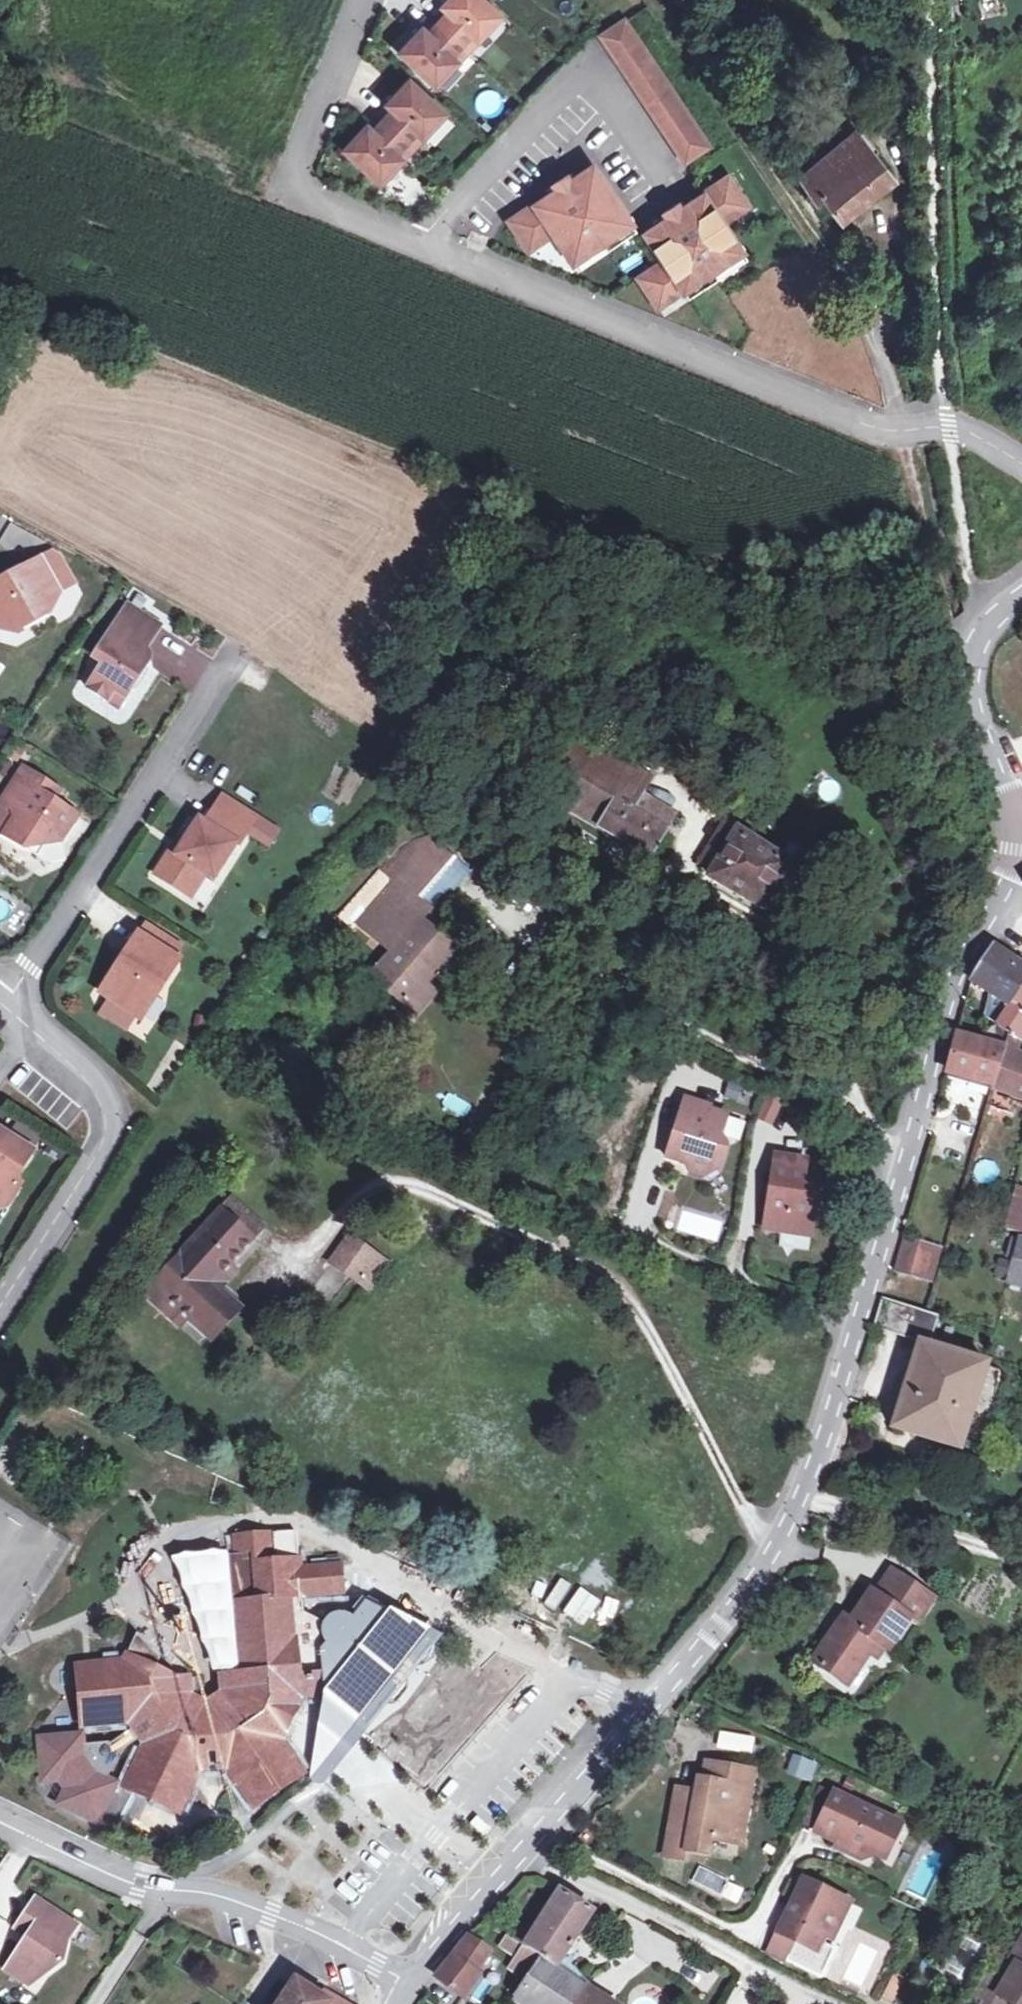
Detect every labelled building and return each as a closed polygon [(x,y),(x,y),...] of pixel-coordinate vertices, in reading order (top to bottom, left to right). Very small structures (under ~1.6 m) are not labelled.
[(436,25),(459,46),(470,34),(476,40),(497,17),(479,0),(448,0),(441,7),(447,13),(436,25)] [(598,37),(690,166),(717,148),(625,19),(598,37)] [(459,46),(436,25),(425,38),(417,32),(395,54),(429,88),(454,63),(446,57),(459,46)] [(392,112),(382,123),(405,145),(416,133),(422,138),(443,115),(407,83),(386,106),(392,112)] [(405,145),(382,123),(371,135),(365,129),(344,152),(379,184),(400,161),(394,156),(405,145)] [(860,205),(890,179),(854,132),(824,158),(798,179),(814,202),(821,197),(840,222),(860,205)] [(567,203),(558,189),(510,221),(529,250),(554,234),(573,262),(591,249),(585,241),(597,234),(609,226),(614,234),(632,223),(594,165),(571,180),(580,195),(567,203)] [(674,214),(646,233),(665,261),(640,278),(659,307),(694,284),(711,273),(706,265),(729,249),(735,257),(752,246),(733,217),(758,201),(739,172),(687,206),(696,220),(684,229),(674,214)] [(568,176),(555,184),(558,189),(567,203),(580,195),(571,180),(568,176)] [(684,229),(696,220),(687,206),(684,201),(671,209),(674,214),(684,229)] [(573,262),(579,270),(637,231),(632,223),(614,234),(609,226),(597,234),(585,241),(591,249),(573,262)] [(694,284),(699,293),(757,254),(752,246),(735,257),(729,249),(706,265),(711,273),(694,284)] [(41,561),(4,582),(6,586),(0,590),(0,629),(6,631),(28,619),(31,623),(51,612),(45,602),(60,594),(41,561)] [(162,627),(129,606),(95,659),(103,665),(88,689),(108,702),(115,692),(126,699),(147,665),(150,664),(152,663),(153,661),(154,657),(152,653),(150,651),(146,651),(162,627)] [(126,699),(115,692),(108,702),(119,709),(126,699)] [(621,789),(636,797),(648,777),(578,736),(547,786),(564,796),(604,819),(610,811),(621,817),(611,835),(649,857),(664,831),(614,802),(621,789)] [(61,791),(23,768),(1,804),(17,814),(4,835),(24,848),(28,842),(36,847),(46,846),(62,842),(79,816),(55,800),(61,791)] [(614,802),(664,831),(673,818),(636,797),(621,789),(614,802)] [(258,817),(225,796),(218,807),(251,828),(258,817)] [(604,819),(564,796),(558,805),(611,835),(621,817),(610,811),(604,819)] [(251,828),(218,807),(206,825),(200,822),(178,855),(171,851),(156,875),(183,893),(196,890),(206,874),(213,879),(235,845),(239,847),(251,828)] [(726,825),(711,850),(722,856),(713,870),(708,878),(762,910),(788,865),(726,825)] [(394,884),(413,900),(448,861),(429,844),(431,842),(427,839),(399,849),(380,872),(394,884)] [(28,842),(24,848),(38,857),(46,846),(36,847),(28,842)] [(722,856),(711,850),(703,864),(713,870),(722,856)] [(380,872),(353,904),(365,913),(357,922),(374,937),(378,932),(397,948),(372,977),(405,1005),(423,985),(443,962),(427,949),(437,938),(420,923),(428,914),(413,900),(394,884),(380,872)] [(206,910),(218,885),(207,880),(195,904),(206,910)] [(148,926),(141,937),(174,959),(181,948),(148,926)] [(141,937),(139,936),(102,993),(141,1019),(164,984),(160,982),(175,960),(174,959),(141,937)] [(452,952),(437,938),(427,949),(443,962),(452,952)] [(1020,1042),(1021,1038),(1021,969),(992,948),(970,982),(990,996),(1009,1008),(997,1027),(1008,1034),(1020,1042)] [(432,993),(423,985),(405,1005),(415,1013),(432,993)] [(1020,1042),(1008,1034),(1003,1048),(1003,1050),(1015,1055),(1020,1042)] [(980,1042),(956,1036),(946,1073),(970,1079),(993,1084),(1003,1050),(1003,1048),(980,1042)] [(1003,1050),(993,1084),(992,1087),(1021,1098),(1021,1058),(1015,1055),(1003,1050)] [(731,1083),(727,1100),(750,1105),(754,1089),(731,1083)] [(765,1097),(756,1118),(776,1126),(785,1105),(765,1097)] [(708,1106),(683,1098),(665,1158),(683,1164),(687,1171),(703,1175),(717,1168),(725,1145),(719,1135),(726,1114),(707,1109),(708,1106)] [(992,1117),(1013,1124),(1018,1108),(998,1101),(992,1117)] [(0,1131),(0,1209),(6,1208),(20,1186),(13,1182),(33,1152),(0,1131)] [(763,1228),(810,1235),(817,1182),(808,1180),(802,1179),(804,1168),(805,1159),(773,1154),(763,1228)] [(1016,1188),(1004,1229),(1021,1234),(1021,1190),(1016,1188)] [(229,1200),(219,1212),(249,1239),(259,1228),(229,1200)] [(249,1239),(219,1212),(152,1288),(185,1319),(201,1334),(228,1305),(215,1293),(208,1286),(226,1265),(249,1239)] [(366,1271),(376,1278),(385,1265),(349,1239),(331,1265),(357,1284),(366,1271)] [(918,1245),(902,1240),(894,1271),(909,1275),(918,1245)] [(1007,1286),(1021,1290),(1021,1241),(1019,1240),(1007,1286)] [(934,1249),(918,1245),(909,1275),(925,1280),(934,1249)] [(208,1286),(215,1293),(234,1272),(226,1265),(208,1286)] [(368,1291),(376,1278),(366,1271),(357,1284),(368,1291)] [(185,1319),(152,1288),(140,1300),(173,1331),(185,1319)] [(930,1340),(937,1316),(926,1312),(881,1298),(872,1329),(905,1339),(906,1333),(930,1340)] [(228,1305),(201,1334),(209,1341),(236,1312),(228,1305)] [(984,1367),(985,1364),(919,1342),(893,1429),(959,1450),(966,1425),(984,1367)] [(323,1700),(320,1678),(299,1680),(298,1673),(292,1673),(291,1668),(297,1667),(290,1603),(340,1598),(338,1582),(327,1583),(326,1569),(296,1571),(295,1562),(271,1564),(268,1535),(229,1539),(231,1559),(253,1556),(255,1568),(250,1569),(252,1605),(264,1604),(267,1636),(241,1639),(245,1670),(230,1671),(230,1677),(214,1678),(215,1694),(202,1703),(188,1697),(186,1682),(173,1683),(156,1675),(157,1668),(139,1646),(123,1659),(117,1664),(86,1666),(92,1729),(125,1726),(127,1730),(151,1714),(158,1724),(147,1733),(135,1742),(138,1747),(125,1777),(183,1804),(196,1774),(204,1773),(201,1758),(199,1744),(210,1742),(212,1756),(214,1772),(222,1771),(242,1800),(279,1773),(275,1767),(288,1759),(279,1745),(260,1720),(267,1705),(298,1702),(323,1700)] [(337,1568),(326,1569),(327,1583),(338,1582),(337,1568)] [(252,1605),(250,1569),(238,1570),(242,1605),(225,1607),(230,1671),(245,1670),(241,1639),(267,1636),(264,1604),(252,1605)] [(912,1619),(928,1596),(894,1573),(879,1595),(874,1592),(853,1623),(845,1634),(837,1628),(813,1664),(848,1688),(871,1655),(879,1644),(890,1652),(912,1619)] [(320,1678),(323,1700),(310,1776),(429,1627),(364,1595),(352,1612),(343,1610),(335,1611),(327,1616),(323,1624),(322,1633),(325,1641),(318,1649),(320,1678)] [(936,1601),(928,1596),(912,1619),(920,1624),(936,1601)] [(844,1617),(837,1628),(845,1634),(853,1623),(844,1617)] [(879,1644),(871,1655),(882,1663),(890,1652),(879,1644)] [(92,1729),(86,1666),(68,1667),(74,1731),(92,1729)] [(260,1720),(279,1745),(298,1702),(267,1705),(260,1720)] [(151,1714),(127,1730),(128,1732),(106,1748),(113,1758),(134,1741),(135,1742),(147,1733),(158,1724),(151,1714)] [(78,1740),(35,1744),(39,1786),(57,1784),(64,1794),(56,1808),(94,1826),(112,1787),(104,1783),(114,1759),(113,1758),(106,1748),(105,1746),(78,1749),(78,1740)] [(199,1744),(201,1758),(212,1756),(210,1742),(199,1744)] [(279,1773),(242,1800),(250,1812),(300,1777),(288,1759),(275,1767),(279,1773)] [(745,1817),(750,1788),(753,1771),(708,1763),(704,1780),(698,1779),(695,1791),(676,1788),(670,1830),(665,1855),(684,1858),(686,1849),(710,1853),(712,1838),(728,1840),(733,1815),(745,1817)] [(175,1820),(183,1804),(125,1777),(118,1793),(175,1820)] [(880,1858),(897,1824),(834,1793),(815,1832),(839,1843),(848,1847),(845,1853),(861,1861),(876,1856),(880,1858)] [(733,1815),(728,1840),(740,1843),(745,1817),(733,1815)] [(902,1826),(897,1824),(880,1858),(885,1860),(902,1826)] [(848,1847),(839,1843),(836,1848),(845,1853),(848,1847)] [(700,1867),(693,1884),(723,1897),(731,1880),(700,1867)] [(817,1887),(804,1880),(801,1885),(815,1892),(817,1887)] [(801,1885),(777,1933),(794,1942),(796,1937),(818,1948),(821,1943),(824,1937),(831,1941),(838,1926),(835,1915),(843,1899),(817,1887),(815,1892),(801,1885)] [(523,1979),(511,1997),(522,2003),(612,2003),(591,1990),(594,1986),(563,1956),(593,1912),(561,1891),(525,1946),(539,1955),(523,1979)] [(33,1970),(43,1977),(60,1964),(65,1943),(75,1925),(33,1898),(14,1929),(26,1937),(3,1973),(22,1984),(33,1970)] [(838,1926),(850,1903),(843,1899),(835,1915),(838,1926)] [(10,1924),(0,1920),(0,1948),(10,1924)] [(794,1942),(777,1933),(767,1953),(784,1962),(794,1942)] [(516,1959),(525,1946),(507,1934),(498,1947),(516,1959)] [(818,1948),(796,1937),(794,1942),(816,1953),(818,1948)] [(475,1972),(488,1954),(466,1939),(434,1978),(462,1998),(478,1975),(475,1972)] [(1008,1962),(1015,1967),(997,1996),(1010,2003),(1011,2003),(1021,2003),(1021,1939),(1008,1962)] [(834,1950),(821,1943),(818,1948),(816,1953),(794,1942),(785,1961),(820,1979),(834,1950)] [(525,1946),(516,1959),(509,1970),(523,1979),(539,1955),(525,1946)] [(1008,1962),(995,1954),(965,2003),(1010,2003),(997,1996),(1015,1967),(1008,1962)] [(28,1988),(43,1977),(33,1970),(22,1984),(28,1988)] [(907,1979),(894,1973),(881,2001),(888,2003),(895,2003),(907,1979)] [(295,1979),(278,2003),(326,2003),(327,2002),(317,1994),(295,1979)] [(317,1994),(327,2002),(326,2003),(349,2003),(321,1987),(317,1994)]
